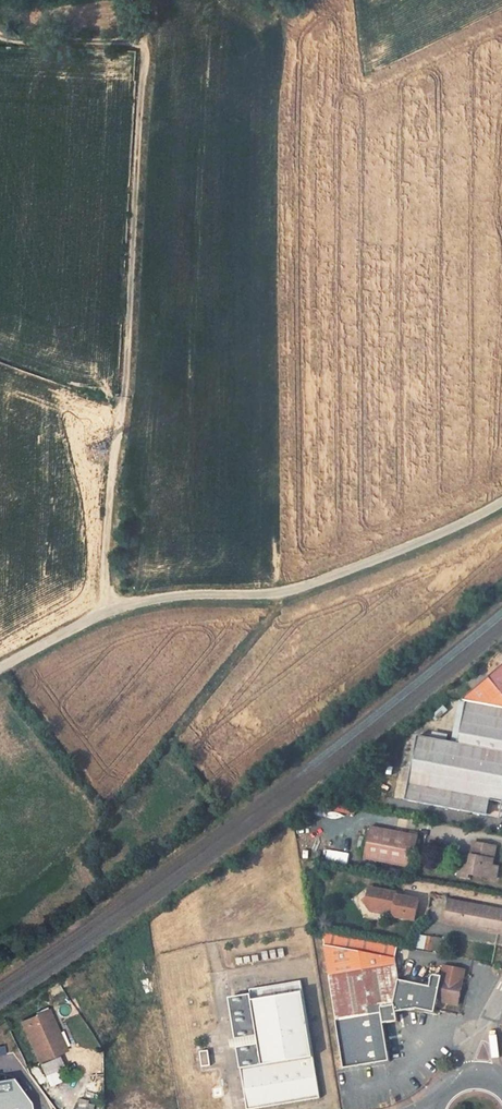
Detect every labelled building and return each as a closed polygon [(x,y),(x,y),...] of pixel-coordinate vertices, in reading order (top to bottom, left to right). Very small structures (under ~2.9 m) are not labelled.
[(463,700),(501,708),(501,669),(463,700)] [(463,700),(453,743),(419,736),(407,801),(487,816),(501,819),(501,818),(501,708),(463,700)] [(419,835),(371,827),(364,865),(412,874),(419,835)] [(471,861),(470,866),(460,864),(458,879),(469,881),(470,878),(498,882),(500,867),(495,866),(497,847),(474,843),(471,861)] [(397,892),(369,887),(368,898),(363,902),(371,912),(384,915),(392,913),(397,921),(416,924),(420,900),(400,896),(397,892)] [(450,899),(444,925),(501,935),(501,908),(450,899)] [(421,935),(418,947),(442,952),(445,940),(421,935)] [(402,951),(324,938),(345,1076),(390,1067),(381,1015),(393,1014),(394,1010),(436,1017),(439,1006),(458,1009),(464,986),(466,975),(444,971),(442,982),(440,992),(400,985),(398,971),(402,951)] [(227,996),(235,1039),(256,1036),(257,1045),(236,1048),(247,1108),(288,1102),(293,1101),(297,1100),(302,1100),(318,1097),(298,979),(247,988),(248,993),(227,996)] [(47,1018),(24,1026),(39,1068),(56,1062),(49,1041),(54,1039),(47,1018)] [(54,1039),(49,1041),(56,1062),(62,1060),(54,1039)] [(210,1065),(208,1050),(200,1051),(202,1066),(210,1065)] [(57,1064),(40,1070),(44,1080),(61,1074),(57,1064)] [(28,1108),(11,1081),(0,1083),(0,1108),(28,1108)]
